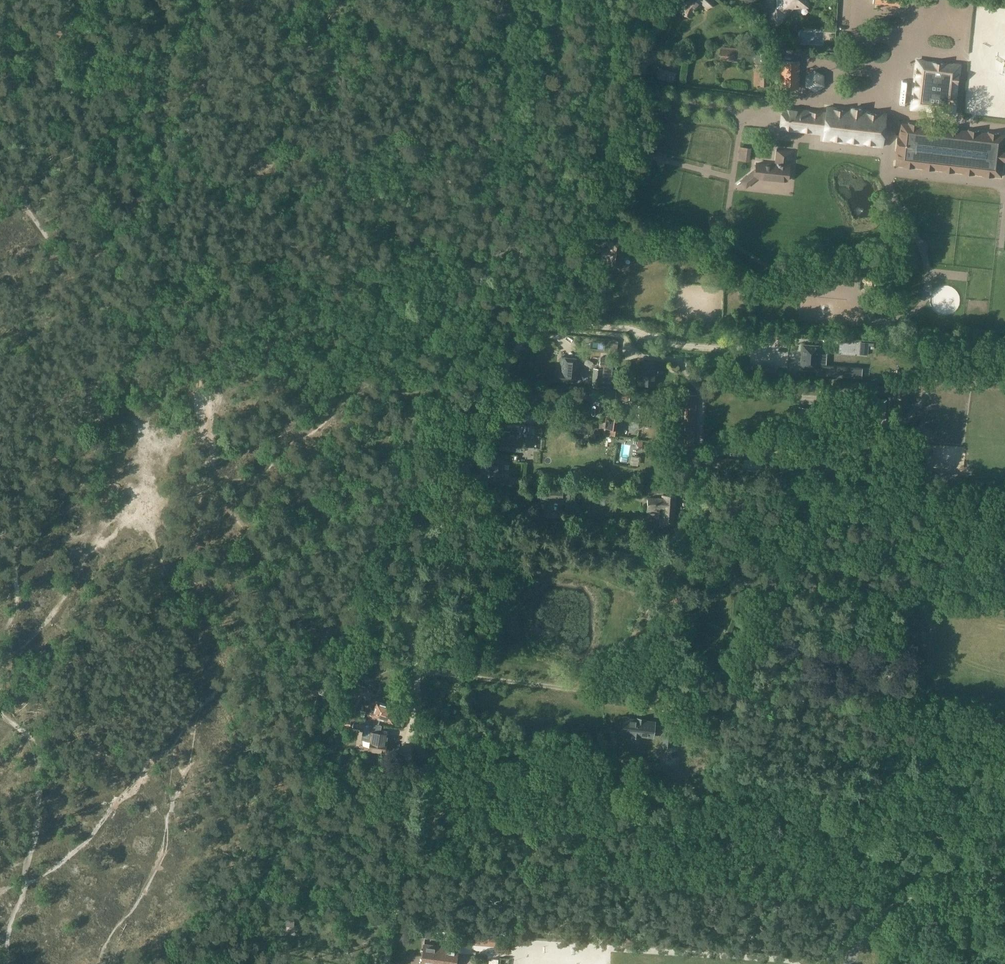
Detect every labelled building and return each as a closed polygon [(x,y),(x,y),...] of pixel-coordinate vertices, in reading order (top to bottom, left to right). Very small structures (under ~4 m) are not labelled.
[(694,11),(701,3),(707,9),(715,1),(715,0),(688,0),(685,3),(680,13),(692,18),(694,12),(694,11)] [(776,8),(776,9),(765,21),(772,28),(784,15),(781,12),(787,6),(806,5),(806,0),(776,0),(776,8)] [(756,69),(758,69),(758,85),(768,85),(769,52),(768,52),(768,46),(766,46),(767,41),(756,41),(755,65),(756,65),(756,69)] [(719,59),(742,61),(743,48),(721,46),(719,59)] [(917,60),(911,108),(954,113),(960,65),(917,60)] [(779,94),(791,94),(792,88),(798,88),(799,62),(780,61),(779,94)] [(823,138),(882,145),(886,115),(861,112),(861,109),(852,108),(851,111),(826,108),(826,113),(782,108),(780,128),(823,133),(823,138)] [(895,152),(897,152),(896,158),(895,165),(1002,177),(1003,163),(1004,164),(1004,157),(1004,148),(1004,147),(1004,134),(900,122),(899,135),(897,135),(895,152)] [(738,159),(748,160),(750,148),(739,147),(738,159)] [(756,169),(747,175),(752,181),(758,177),(787,180),(790,151),(777,149),(776,165),(756,163),(756,169)] [(726,231),(725,221),(709,222),(710,233),(726,231)] [(607,265),(622,266),(624,241),(609,240),(609,248),(602,247),(601,257),(608,257),(607,265)] [(758,290),(763,291),(764,288),(775,291),(777,285),(761,281),(758,290)] [(744,290),(742,298),(744,300),(748,302),(752,299),(753,293),(750,290),(745,289),(744,290)] [(862,367),(826,364),(818,364),(819,353),(819,345),(802,344),(801,368),(816,369),(815,375),(862,378),(862,367)] [(576,375),(578,375),(579,355),(575,355),(574,358),(560,357),(559,381),(575,382),(576,375)] [(594,368),(593,386),(601,387),(601,382),(611,383),(611,378),(612,365),(612,358),(600,357),(600,364),(602,364),(602,369),(600,369),(594,368)] [(658,367),(656,367),(656,362),(640,360),(638,383),(655,384),(656,376),(658,376),(659,375),(659,369),(658,367)] [(804,379),(804,384),(815,384),(815,390),(818,390),(818,391),(826,391),(827,381),(804,379)] [(833,394),(866,396),(867,383),(833,381),(833,394)] [(890,404),(906,405),(907,385),(891,384),(891,387),(877,387),(877,383),(867,383),(866,396),(890,397),(890,404)] [(615,398),(629,400),(630,393),(616,391),(615,398)] [(696,394),(683,393),(680,449),(694,450),(696,394)] [(798,419),(799,419),(798,423),(812,426),(813,422),(816,408),(800,405),(798,419)] [(604,428),(604,433),(610,434),(620,435),(623,412),(613,410),(612,416),(606,415),(604,428)] [(500,435),(499,439),(500,439),(499,448),(524,450),(525,435),(526,435),(526,432),(525,432),(526,426),(503,424),(502,433),(501,433),(500,435)] [(482,463),(482,475),(484,475),(484,480),(497,480),(497,475),(502,475),(503,463),(498,463),(498,458),(484,458),(484,463),(482,463)] [(648,498),(648,508),(659,508),(664,509),(663,518),(660,518),(660,525),(673,526),(675,496),(662,495),(662,498),(648,498)] [(358,684),(342,718),(353,720),(367,723),(378,724),(380,719),(383,720),(393,723),(394,721),(395,721),(396,717),(395,717),(396,712),(397,710),(395,709),(394,709),(389,707),(390,705),(388,705),(381,703),(377,702),(374,710),(371,710),(369,716),(368,719),(363,718),(363,717),(359,717),(359,718),(353,717),(356,709),(362,697),(371,700),(374,690),(359,684),(358,684)] [(624,717),(622,734),(653,738),(655,721),(624,717)] [(354,721),(353,727),(361,729),(360,730),(363,731),(362,739),(366,739),(370,740),(369,750),(385,752),(387,740),(386,740),(387,734),(380,732),(381,726),(354,721)] [(664,745),(671,746),(672,737),(665,736),(664,745)] [(374,772),(363,773),(363,782),(374,781),(374,772)] [(448,941),(493,944),(494,934),(449,932),(448,941)] [(421,963),(455,963),(458,948),(424,943),(421,963)]
